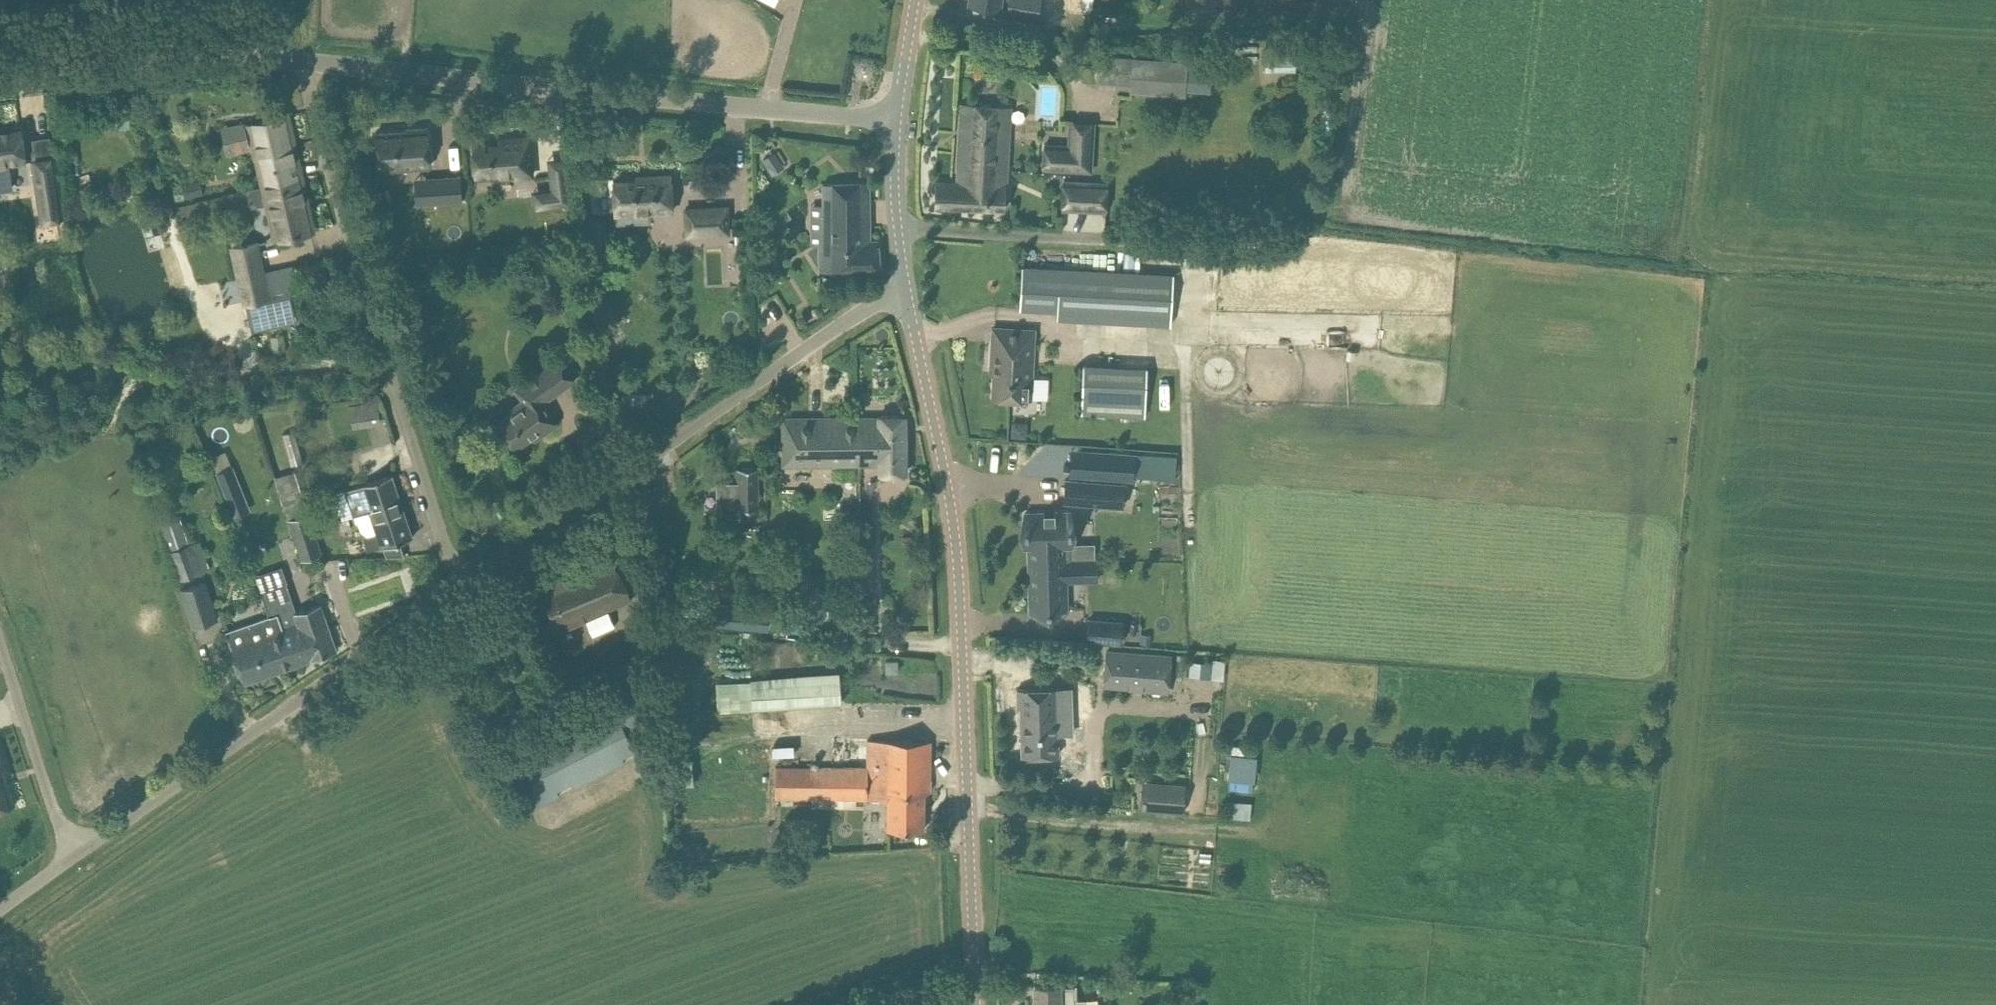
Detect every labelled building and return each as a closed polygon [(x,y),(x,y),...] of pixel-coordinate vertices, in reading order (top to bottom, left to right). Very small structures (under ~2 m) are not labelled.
[(1038,20),(1041,0),(970,0),(970,2),(1006,8),(1005,14),(1038,20)] [(1296,73),(1295,47),(1264,47),(1265,73),(1296,73)] [(1133,59),(1130,90),(1185,94),(1185,89),(1211,91),(1212,64),(1133,59)] [(1007,168),(1011,105),(962,103),(958,166),(1007,168)] [(263,185),(300,177),(286,115),(249,124),(263,185)] [(1041,167),(1089,170),(1093,122),(1071,121),(1070,147),(1042,146),(1041,167)] [(0,129),(0,189),(13,187),(10,163),(26,161),(21,126),(0,129)] [(406,131),(375,133),(378,170),(430,166),(428,128),(406,129),(406,131)] [(516,176),(532,175),(530,137),(499,139),(499,140),(473,142),(475,177),(516,174),(516,176)] [(784,166),(774,151),(764,158),(773,173),(784,166)] [(53,157),(33,160),(42,222),(62,219),(53,157)] [(1005,209),(1007,168),(958,166),(957,182),(935,181),(934,206),(1005,209)] [(613,181),(590,182),(592,216),(615,215),(616,215),(616,224),(651,222),(651,211),(673,210),(671,174),(636,176),(636,180),(613,181)] [(555,206),(572,203),(568,175),(550,178),(555,206)] [(463,200),(461,176),(427,178),(428,202),(463,200)] [(275,239),(293,235),(312,230),(300,177),(263,185),(263,186),(246,190),(250,208),(267,204),(275,239)] [(1059,208),(1107,210),(1109,182),(1060,180),(1059,208)] [(823,245),(819,245),(819,270),(880,269),(878,240),(870,240),(869,181),(823,183),(823,245)] [(221,196),(201,201),(204,214),(224,209),(221,196)] [(687,236),(728,234),(727,206),(685,208),(687,236)] [(290,291),(267,296),(255,243),(234,248),(246,303),(252,332),(297,321),(290,291)] [(1173,275),(1078,269),(1022,266),(1020,309),(1058,311),(1057,318),(1061,318),(1171,324),(1173,275)] [(993,327),(991,365),(995,365),(993,397),(1030,399),(1046,400),(1047,376),(1032,375),(1034,330),(993,327)] [(557,423),(542,402),(575,379),(559,357),(513,389),(521,401),(509,410),(511,414),(498,422),(515,447),(542,429),(544,433),(557,423)] [(1113,415),(1115,367),(1083,365),(1081,414),(1113,415)] [(654,405),(654,393),(617,395),(618,407),(654,405)] [(353,427),(380,422),(377,402),(349,407),(353,427)] [(859,417),(859,465),(879,464),(880,473),(905,473),(905,415),(879,415),(879,416),(859,417)] [(782,417),(783,437),(783,466),(859,465),(859,417),(782,417)] [(1177,462),(1178,453),(1153,451),(1152,461),(1177,462)] [(1092,452),(1090,479),(1134,482),(1136,455),(1092,452)] [(251,509),(233,465),(216,472),(233,516),(251,509)] [(738,483),(717,483),(717,517),(739,517),(739,508),(758,508),(758,487),(758,467),(738,468),(738,483)] [(309,514),(300,487),(295,472),(276,478),(289,521),(309,514)] [(354,515),(371,509),(371,508),(399,499),(391,474),(345,490),(354,515)] [(1066,480),(1064,501),(1123,506),(1124,484),(1066,480)] [(1157,485),(1158,506),(1178,506),(1178,485),(1157,485)] [(399,499),(371,508),(371,509),(354,515),(357,521),(359,523),(362,530),(368,535),(379,532),(386,556),(404,555),(400,540),(412,536),(399,499)] [(1030,545),(1030,550),(1071,549),(1071,532),(1071,528),(1070,528),(1070,512),(1055,512),(1055,511),(1044,512),(1044,513),(1025,513),(1025,529),(1025,534),(1026,545),(1030,545)] [(290,524),(301,559),(321,553),(309,514),(289,521),(290,524)] [(180,580),(182,580),(210,569),(200,540),(189,544),(181,519),(161,526),(180,580)] [(1071,549),(1030,550),(1031,586),(1030,586),(1031,612),(1047,611),(1047,612),(1051,612),(1051,611),(1057,611),(1056,580),(1097,579),(1097,559),(1071,559),(1071,549)] [(631,599),(613,562),(535,589),(554,634),(631,599)] [(219,618),(207,581),(179,589),(192,627),(219,618)] [(336,650),(330,631),(320,604),(296,612),(286,583),(261,592),(269,615),(270,617),(277,614),(284,635),(280,636),(290,666),(336,650)] [(715,605),(712,626),(752,630),(754,609),(715,605)] [(610,610),(586,620),(591,635),(616,625),(610,610)] [(758,615),(759,636),(800,634),(799,613),(758,615)] [(226,631),(244,682),(290,666),(280,636),(284,635),(277,614),(270,617),(269,615),(226,631)] [(1120,642),(1122,622),(1088,619),(1087,640),(1120,642)] [(1141,634),(1140,644),(1149,645),(1150,636),(1141,634)] [(860,649),(876,650),(877,636),(861,636),(860,649)] [(1171,655),(1107,650),(1104,686),(1168,691),(1171,655)] [(886,660),(886,671),(898,671),(897,659),(886,660)] [(1189,662),(1188,678),(1211,681),(1212,664),(1189,662)] [(715,708),(839,703),(837,673),(714,678),(715,708)] [(1074,687),(1021,688),(1022,707),(1024,707),(1026,756),(1061,755),(1060,707),(1075,706),(1074,687)] [(611,701),(504,756),(523,794),(531,809),(560,795),(558,790),(571,783),(573,788),(625,762),(622,757),(636,750),(625,730),(639,723),(627,700),(614,707),(611,701)] [(888,799),(888,829),(924,829),(925,791),(930,792),(931,740),(867,739),(867,767),(775,766),(775,798),(888,799)] [(0,751),(0,809),(15,803),(14,800),(6,777),(4,770),(6,769),(0,751)] [(1143,802),(1142,808),(1183,811),(1185,785),(1144,782),(1144,783),(1143,797),(1142,797),(1142,802),(1143,802)] [(1248,816),(1248,801),(1226,801),(1225,815),(1248,816)] [(1086,998),(1077,998),(1077,984),(1075,984),(1075,986),(1060,986),(1060,984),(1036,985),(1036,983),(1034,983),(1034,1001),(1033,1001),(1033,1004),(1086,1004),(1086,998)]
